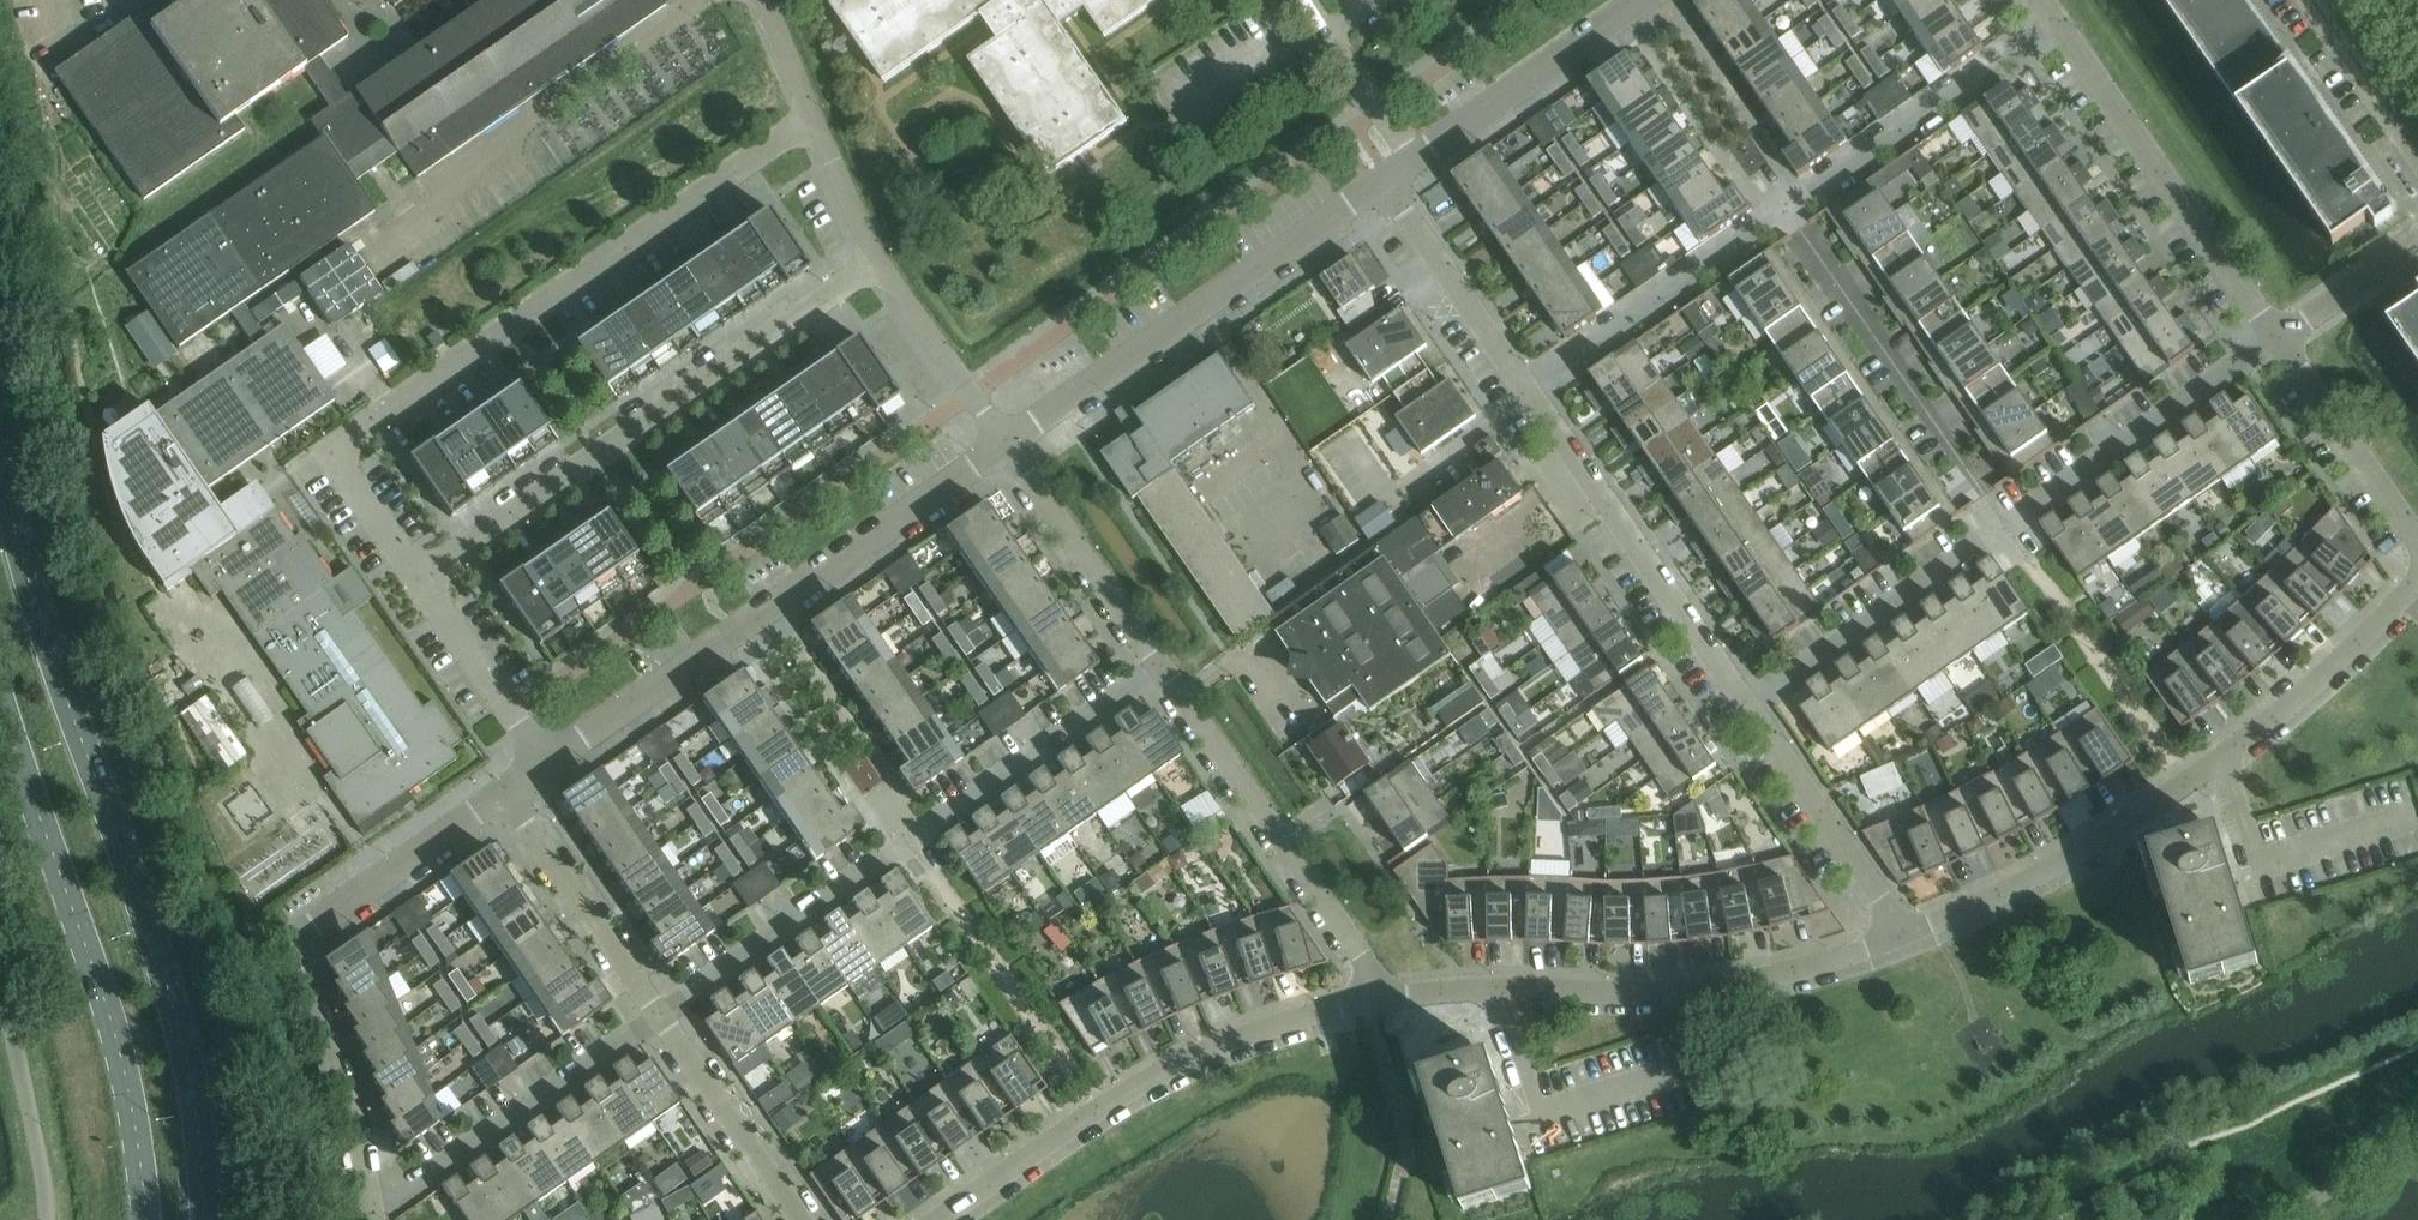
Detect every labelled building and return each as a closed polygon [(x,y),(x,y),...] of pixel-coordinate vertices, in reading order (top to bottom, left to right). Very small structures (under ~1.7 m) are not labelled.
[(349,19),(384,0),(339,0),(349,19)] [(349,19),(360,41),(412,16),(403,0),(384,0),(349,19)] [(528,1),(532,9),(545,4),(544,0),(529,0),(528,1)] [(569,2),(575,16),(585,11),(580,0),(573,0),(569,2)] [(644,16),(684,0),(638,0),(644,16)] [(644,16),(654,41),(698,24),(689,0),(684,0),(644,16)] [(831,5),(886,83),(982,16),(999,41),(970,61),(1051,177),(1129,123),(1062,27),(1086,10),(1106,39),(1163,0),(839,0),(831,5)] [(1711,29),(1751,1),(1750,0),(1707,0),(1696,8),(1711,29)] [(1810,10),(1819,4),(1816,0),(1803,0),(1810,10)] [(1902,15),(1924,0),(1891,0),(1902,15)] [(1902,15),(1916,35),(1956,7),(1951,0),(1924,0),(1902,15)] [(2369,167),(2356,147),(2348,153),(2328,126),(2310,98),(2290,72),(2273,44),(2252,18),(2241,0),(2164,0),(2181,24),(2180,25),(2182,28),(2183,27),(2200,51),(2199,52),(2201,55),(2202,54),(2219,79),(2218,79),(2220,82),(2221,82),(2238,106),(2237,107),(2239,110),(2240,109),(2257,133),(2256,134),(2258,137),(2259,136),(2276,160),(2275,161),(2277,164),(2278,163),(2295,188),(2294,188),(2296,191),(2297,191),(2313,215),(2315,218),(2316,218),(2332,242),(2332,243),(2334,246),(2337,243),(2340,241),(2346,236),(2370,220),(2376,229),(2394,217),(2365,181),(2375,174),(2369,167)] [(1751,1),(1711,29),(1725,49),(1765,21),(1751,1)] [(517,5),(503,10),(506,19),(520,13),(517,5)] [(1834,13),(1843,26),(1853,20),(1843,7),(1834,13)] [(1956,7),(1916,35),(1930,55),(1970,28),(1956,7)] [(503,10),(489,15),(493,25),(506,19),(503,10)] [(412,16),(360,41),(373,66),(424,40),(412,16)] [(1819,23),(1828,37),(1837,30),(1828,17),(1819,23)] [(1853,20),(1843,26),(1853,40),(1862,33),(1853,20)] [(591,21),(581,26),(588,39),(598,34),(591,21)] [(1765,21),(1725,49),(1739,69),(1779,41),(1765,21)] [(466,25),(453,32),(459,42),(472,35),(466,25)] [(572,25),(547,38),(574,90),(599,77),(572,25)] [(1970,28),(1930,55),(1945,77),(1985,49),(1970,28)] [(1837,30),(1828,37),(1838,50),(1847,44),(1837,30)] [(453,32),(440,39),(445,49),(459,42),(453,32)] [(598,34),(588,39),(595,52),(605,48),(598,34)] [(547,38),(524,50),(551,102),(574,90),(547,38)] [(1779,41),(1739,69),(1753,89),(1793,61),(1779,41)] [(1862,53),(1871,66),(1880,60),(1871,47),(1862,53)] [(419,50),(408,56),(412,66),(424,60),(419,50)] [(524,50),(500,63),(528,114),(551,102),(524,50)] [(1589,82),(1604,104),(1644,76),(1629,55),(1589,82)] [(408,56),(394,64),(399,73),(412,66),(408,56)] [(1847,64),(1856,77),(1865,71),(1856,57),(1847,64)] [(1880,60),(1871,66),(1881,80),(1890,74),(1880,60)] [(1793,61),(1753,89),(1767,109),(1807,82),(1793,61)] [(500,63),(477,75),(504,126),(528,114),(500,63)] [(1865,71),(1856,77),(1866,90),(1875,84),(1865,71)] [(477,75),(453,87),(481,139),(504,126),(477,75)] [(1644,76),(1604,104),(1618,124),(1658,96),(1644,76)] [(1896,76),(1884,85),(1900,108),(1912,99),(1896,76)] [(1807,82),(1767,109),(1780,129),(1821,102),(1807,82)] [(1963,116),(1977,136),(2036,96),(2029,86),(2028,86),(2028,87),(2017,95),(2011,86),(2012,85),(2011,83),(1963,116)] [(453,87),(430,99),(458,150),(481,139),(453,87)] [(1866,97),(1867,99),(1882,120),(1894,112),(1878,89),(1866,97)] [(1658,96),(1618,124),(1632,144),(1672,116),(1658,96)] [(2036,96),(1977,136),(1990,155),(2037,123),(2030,113),(2041,105),(2042,106),(2042,105),(2036,96)] [(430,99),(404,113),(410,124),(405,126),(415,144),(420,141),(432,164),(458,150),(430,99)] [(1821,102),(1780,129),(1794,149),(1794,150),(1835,122),(1821,102)] [(1553,107),(1541,116),(1557,138),(1569,130),(1553,107)] [(1557,138),(1541,116),(1529,124),(1545,147),(1557,138)] [(1672,116),(1632,144),(1645,164),(1686,136),(1672,116)] [(1794,150),(1794,149),(1784,155),(1799,178),(1849,143),(1835,122),(1794,150)] [(2037,123),(1990,155),(2003,174),(2062,133),(2055,124),(2054,124),(2055,125),(2043,133),(2037,123)] [(2062,133),(2003,174),(2016,193),(2063,161),(2056,151),(2068,143),(2068,144),(2069,143),(2062,133)] [(1563,141),(1573,155),(1582,148),(1573,135),(1563,141)] [(1686,136),(1645,164),(1659,184),(1699,156),(1686,136)] [(1548,152),(1558,165),(1567,159),(1558,145),(1548,152)] [(1582,148),(1573,155),(1582,168),(1591,162),(1582,148)] [(1905,157),(1912,167),(1922,181),(1935,172),(1918,148),(1905,157)] [(1453,177),(1468,198),(1508,170),(1493,149),(1453,177)] [(1699,156),(1659,184),(1673,204),(1713,176),(1699,156)] [(1567,159),(1558,165),(1567,179),(1576,172),(1567,159)] [(2063,161),(2016,193),(2029,212),(2088,171),(2081,161),(2081,162),(2081,163),(2070,171),(2063,161)] [(1508,170),(1468,198),(1482,218),(1522,190),(1508,170)] [(2088,171),(2029,212),(2043,231),(2089,199),(2083,189),(2094,181),(2094,182),(2095,181),(2088,171)] [(1591,181),(1601,195),(1610,189),(1601,175),(1591,181)] [(1713,176),(1673,204),(1687,224),(1727,196),(1727,195),(1713,176)] [(1956,179),(1945,187),(1953,198),(1964,190),(1956,179)] [(1838,233),(1848,247),(1895,214),(1871,180),(1810,222),(1811,224),(1828,213),(1841,232),(1840,233),(1839,232),(1838,233)] [(1576,192),(1586,206),(1595,199),(1586,185),(1576,192)] [(1727,196),(1687,224),(1702,245),(1752,211),(1737,188),(1727,195),(1727,196)] [(1610,189),(1601,195),(1610,209),(1619,202),(1610,189)] [(1522,190),(1482,218),(1496,238),(1536,210),(1522,190)] [(1595,199),(1586,206),(1595,219),(1604,213),(1595,199)] [(2089,199),(2043,231),(2056,250),(2115,210),(2108,200),(2107,200),(2108,201),(2096,209),(2089,199)] [(1978,206),(1965,215),(1971,224),(1984,215),(1978,206)] [(745,225),(745,226),(747,228),(748,227),(786,282),(785,283),(786,285),(810,268),(768,208),(745,225)] [(1536,210),(1496,238),(1510,258),(1550,230),(1536,210)] [(2115,210),(2056,250),(2069,269),(2116,237),(2109,227),(2120,219),(2121,220),(2122,219),(2115,210)] [(1895,214),(1848,247),(1858,262),(1859,261),(1859,260),(1860,259),(1873,279),(1918,247),(1895,214)] [(1619,222),(1629,235),(1638,229),(1629,215),(1619,222)] [(745,226),(725,240),(766,299),(765,297),(785,283),(786,282),(748,227),(747,228),(745,226)] [(1604,232),(1613,246),(1623,239),(1613,226),(1604,232)] [(1638,229),(1629,235),(1638,249),(1647,242),(1638,229)] [(1550,230),(1510,258),(1524,278),(1564,250),(1550,230)] [(1997,235),(1984,244),(1998,263),(2010,254),(1997,235)] [(1729,279),(1753,313),(1801,280),(1790,266),(1789,267),(1790,267),(1789,268),(1775,249),(1791,238),(1790,236),(1729,279)] [(2116,237),(2069,269),(2082,288),(2141,247),(2134,237),(2133,238),(2134,239),(2122,247),(2116,237)] [(1623,239),(1613,246),(1623,259),(1632,253),(1623,239)] [(725,240),(704,255),(745,314),(745,313),(744,312),(765,298),(766,299),(725,240)] [(1654,245),(1641,253),(1657,276),(1670,268),(1654,245)] [(1918,247),(1873,279),(1887,298),(1886,299),(1885,298),(1884,299),(1894,313),(1941,280),(1918,247)] [(2141,247),(2082,288),(2096,307),(2142,275),(2135,265),(2147,257),(2147,258),(2148,257),(2141,247)] [(1564,250),(1524,278),(1538,298),(1578,270),(1564,250)] [(704,255),(683,270),(724,328),(723,327),(743,312),(744,314),(745,314),(704,255)] [(1339,313),(1349,328),(1350,329),(1377,310),(1367,295),(1376,289),(1353,257),(1321,279),(1343,310),(1339,313)] [(1623,266),(1624,268),(1639,289),(1651,281),(1635,258),(1623,266)] [(683,270),(661,284),(702,343),(703,343),(702,341),(722,327),(723,329),(724,328),(683,270)] [(1578,270),(1538,298),(1552,318),(1592,291),(1578,270)] [(2142,275),(2096,307),(2109,326),(2167,285),(2161,275),(2160,276),(2160,277),(2149,285),(2142,275)] [(1801,280),(1753,313),(1776,346),(1821,315),(1808,296),(1809,295),(1810,296),(1811,295),(1801,280)] [(1941,280),(1894,313),(1904,328),(1905,327),(1905,326),(1906,326),(1919,345),(1964,314),(1941,280)] [(661,284),(640,299),(681,358),(680,356),(701,342),(702,344),(702,343),(661,284)] [(2167,285),(2109,326),(2122,345),(2169,313),(2162,303),(2173,295),(2174,296),(2174,295),(2167,285)] [(1592,291),(1552,318),(1567,339),(1607,312),(1592,291)] [(2037,293),(2026,301),(2036,315),(2047,307),(2037,293)] [(640,299),(619,314),(660,373),(659,371),(679,357),(681,358),(640,299)] [(2396,317),(2394,318),(2393,318),(2390,320),(2387,323),(2389,326),(2390,325),(2407,349),(2406,350),(2408,353),(2409,352),(2417,365),(2417,301),(2396,317)] [(1683,311),(1697,331),(1700,335),(1713,326),(1696,302),(1683,311)] [(254,346),(154,414),(207,491),(335,402),(336,403),(337,403),(283,324),(281,325),(282,326),(265,337),(258,326),(249,314),(243,305),(231,313),(254,346)] [(2028,306),(2020,311),(2026,320),(2034,315),(2028,306)] [(1374,386),(1384,379),(1395,396),(1430,371),(1419,355),(1428,348),(1402,310),(1348,348),(1374,386)] [(2051,311),(2038,319),(2050,336),(2062,328),(2051,311)] [(2169,313),(2122,345),(2135,364),(2194,323),(2187,313),(2186,314),(2187,314),(2176,322),(2169,313)] [(619,314),(598,329),(638,388),(639,387),(638,386),(658,372),(659,373),(660,373),(619,314)] [(1964,314),(1919,345),(1933,364),(1932,365),(1931,364),(1930,365),(1940,380),(1988,347),(1964,314)] [(1821,315),(1776,346),(1799,379),(1847,346),(1837,332),(1836,333),(1836,334),(1835,334),(1821,315)] [(2194,323),(2135,364),(2149,384),(2197,351),(2196,349),(2195,350),(2188,340),(2200,332),(2200,333),(2201,333),(2194,323)] [(598,329),(575,344),(615,402),(616,401),(617,403),(617,402),(616,401),(637,386),(638,388),(598,329)] [(2062,334),(2052,340),(2059,350),(2068,343),(2062,334)] [(833,352),(834,354),(836,356),(837,355),(875,410),(874,411),(875,412),(899,396),(857,336),(833,352)] [(1698,339),(1686,347),(1694,359),(1706,351),(1698,339)] [(1715,339),(1706,345),(1715,357),(1723,350),(1715,339)] [(1586,394),(1593,403),(1652,363),(1638,343),(1590,376),(1591,377),(1592,377),(1598,385),(1587,394),(1587,393),(1586,394)] [(1847,346),(1799,379),(1822,412),(1868,381),(1854,362),(1855,361),(1856,362),(1857,361),(1847,346)] [(1988,347),(1940,380),(1950,394),(1951,393),(1952,392),(1966,411),(2011,380),(1988,347)] [(834,354),(814,368),(855,426),(854,425),(874,411),(875,410),(837,355),(836,356),(834,354)] [(1132,435),(1131,436),(1103,455),(1134,501),(1139,497),(1176,472),(1177,471),(1173,466),(1257,408),(1221,356),(1136,415),(1147,430),(1134,439),(1132,435)] [(2043,360),(2031,368),(2037,377),(2049,369),(2043,360)] [(1652,363),(1593,403),(1600,413),(1601,413),(1600,412),(1612,404),(1618,414),(1665,382),(1652,363)] [(814,368),(793,382),(834,441),(833,439),(853,425),(855,427),(855,426),(814,368)] [(2088,368),(2077,376),(2080,381),(2088,392),(2099,384),(2088,368)] [(1430,371),(1395,396),(1399,400),(1407,413),(1398,419),(1398,420),(1423,457),(1478,419),(1451,381),(1442,388),(1430,371)] [(2011,380),(1966,411),(1979,431),(1978,431),(1977,431),(1976,431),(1986,446),(2034,413),(2011,380)] [(1868,381),(1822,412),(1846,446),(1893,413),(1883,398),(1882,399),(1882,400),(1881,401),(1868,381)] [(2080,381),(2067,390),(2091,424),(2104,415),(2098,406),(2090,395),(2088,392),(2080,381)] [(793,382),(771,397),(812,456),(813,456),(812,454),(832,440),(833,441),(834,441),(793,382)] [(1665,382),(1618,414),(1625,424),(1614,432),(1613,431),(1612,431),(1619,441),(1678,400),(1665,382)] [(518,384),(496,400),(537,458),(536,456),(556,442),(558,444),(558,443),(557,442),(558,441),(518,384)] [(2099,389),(2090,395),(2098,406),(2107,400),(2099,389)] [(2211,405),(2220,418),(2221,417),(2251,461),(2280,440),(2250,397),(2235,408),(2226,395),(2211,405)] [(771,397),(750,412),(791,471),(790,469),(811,455),(812,456),(771,397)] [(496,400),(475,414),(515,473),(516,473),(515,471),(535,457),(536,459),(537,458),(496,400)] [(1399,400),(1385,410),(1393,423),(1398,420),(1398,419),(1407,413),(1399,400)] [(1678,400),(1619,441),(1626,451),(1627,451),(1626,450),(1638,442),(1645,452),(1691,419),(1678,400)] [(111,433),(102,439),(104,450),(106,462),(107,469),(109,477),(112,488),(115,499),(118,507),(121,515),(125,523),(128,531),(132,538),(136,545),(141,554),(147,563),(164,587),(167,592),(193,574),(211,599),(221,592),(287,686),(308,716),(300,721),(298,723),(305,733),(332,772),(323,779),(348,814),(350,817),(358,829),(398,801),(408,794),(458,759),(451,749),(461,742),(455,733),(432,702),(422,709),(354,612),(372,599),(351,569),(333,581),(300,535),(294,539),(274,509),(262,518),(244,492),(219,510),(207,492),(206,492),(152,414),(153,414),(147,406),(126,421),(127,422),(122,425),(117,429),(111,433)] [(750,412),(729,427),(770,486),(770,485),(769,484),(790,470),(791,471),(750,412)] [(1893,413),(1846,446),(1869,479),(1914,448),(1900,428),(1901,428),(1902,428),(1903,428),(1893,413)] [(2034,413),(1986,446),(1996,461),(1997,460),(1997,459),(1998,458),(2011,477),(1995,488),(1996,490),(2057,447),(2034,413)] [(475,414),(453,429),(494,488),(494,486),(514,472),(515,473),(475,414)] [(2183,425),(2192,438),(2192,437),(2223,480),(2251,461),(2221,417),(2220,418),(2206,428),(2197,415),(2183,425)] [(1691,419),(1645,452),(1651,462),(1640,470),(1640,469),(1639,469),(1646,479),(1704,438),(1691,419)] [(1781,422),(1768,431),(1776,443),(1790,434),(1781,422)] [(729,427),(708,442),(749,500),(748,499),(768,484),(769,486),(770,486),(729,427)] [(1762,427),(1752,434),(1759,444),(1769,437),(1762,427)] [(453,429),(433,443),(435,445),(433,446),(472,501),(473,500),(493,487),(494,488),(453,429)] [(2155,445),(2164,457),(2194,500),(2223,480),(2192,437),(2192,438),(2178,447),(2169,435),(2155,445)] [(1492,437),(1476,449),(1487,466),(1504,454),(1492,437)] [(1704,438),(1646,479),(1653,489),(1653,488),(1664,480),(1671,490),(1717,457),(1704,438)] [(435,445),(433,443),(432,442),(409,458),(450,518),(474,502),(473,500),(472,501),(433,446),(435,445)] [(708,442),(686,456),(727,515),(728,515),(727,513),(747,499),(748,501),(749,500),(708,442)] [(1776,444),(1768,450),(1779,466),(1787,461),(1776,444)] [(1914,448),(1869,479),(1892,512),(1939,479),(1929,465),(1928,465),(1928,466),(1927,467),(1914,448)] [(1807,454),(1792,464),(1799,473),(1813,463),(1807,454)] [(2126,464),(2135,477),(2165,520),(2194,500),(2164,457),(2149,467),(2141,454),(2126,464)] [(686,456),(664,472),(704,529),(706,530),(705,528),(726,514),(727,515),(686,456)] [(1717,457),(1671,490),(1678,499),(1666,507),(1665,507),(1672,517),(1731,476),(1717,457)] [(1501,462),(1379,547),(1402,580),(1424,611),(1461,585),(1439,554),(1459,541),(1493,517),(1498,523),(1527,503),(1523,497),(1524,496),(1501,462)] [(1815,469),(1802,478),(1823,508),(1836,499),(1815,469)] [(1176,472),(1139,497),(1239,641),(1276,615),(1176,472)] [(2097,484),(2106,497),(2107,497),(2137,540),(2165,520),(2135,477),(2121,487),(2112,474),(2097,484)] [(1731,476),(1672,517),(1679,527),(1680,526),(1679,526),(1691,518),(1697,528),(1744,495),(1731,476)] [(1939,479),(1892,512),(1916,546),(1976,504),(1975,502),(1959,513),(1946,495),(1947,494),(1948,494),(1949,494),(1939,479)] [(2069,504),(2078,517),(2079,516),(2109,560),(2137,540),(2107,497),(2106,497),(2092,507),(2083,494),(2069,504)] [(1744,495),(1697,528),(1704,537),(1693,545),(1692,545),(1699,555),(1757,514),(1744,495)] [(984,503),(944,531),(958,552),(999,524),(984,503)] [(1835,505),(1825,512),(1834,525),(1844,518),(1835,505)] [(2326,519),(2300,546),(2346,591),(2375,561),(2337,507),(2326,519)] [(607,512),(585,527),(626,586),(625,584),(645,570),(647,571),(646,569),(647,569),(607,512)] [(1757,514),(1699,555),(1705,565),(1706,564),(1717,556),(1724,565),(1770,533),(1757,514)] [(2079,516),(2078,517),(2064,527),(2055,514),(2041,524),(2055,544),(2054,544),(2079,580),(2109,560),(2079,516)] [(2266,514),(2258,523),(2268,533),(2277,525),(2266,514)] [(2224,523),(2217,528),(2225,540),(2233,535),(2224,523)] [(999,524),(958,552),(973,572),(1013,544),(999,524)] [(1829,524),(1816,533),(1827,548),(1840,539),(1829,524)] [(585,527),(563,542),(604,601),(605,601),(604,599),(624,585),(625,586),(626,586),(585,527)] [(1770,533),(1724,565),(1731,575),(1719,583),(1719,582),(1718,583),(1725,593),(1784,552),(1770,533)] [(2216,534),(2204,543),(2211,553),(2223,544),(2216,534)] [(563,542),(542,557),(583,616),(583,615),(582,614),(603,599),(604,601),(563,542)] [(1013,544),(973,572),(987,592),(1026,564),(1013,544)] [(1865,545),(1852,554),(1869,578),(1882,569),(1865,545)] [(2300,546),(2273,573),(2318,619),(2346,591),(2300,546)] [(1308,678),(1335,717),(1336,718),(1363,700),(1372,712),(1453,656),(1378,548),(1270,622),(1298,664),(1296,676),(1308,678)] [(1784,552),(1725,593),(1732,603),(1732,602),(1743,594),(1750,603),(1797,571),(1784,552)] [(908,556),(896,564),(912,587),(924,578),(908,556)] [(542,557),(522,571),(523,573),(522,574),(561,629),(562,628),(581,614),(583,616),(542,557)] [(1987,580),(1973,590),(1972,590),(2003,633),(2032,613),(2007,577),(1993,557),(1978,567),(1987,580)] [(2177,559),(2161,570),(2168,581),(2184,571),(2177,559)] [(896,564),(884,572),(900,595),(912,587),(896,564)] [(1026,564),(987,592),(1001,612),(1041,584),(1026,564)] [(1532,598),(1545,616),(1586,588),(1587,588),(1591,585),(1591,586),(1592,585),(1585,574),(1584,575),(1584,576),(1580,578),(1574,569),(1573,567),(1554,581),(1546,569),(1510,593),(1519,607),(1532,598)] [(523,573),(522,571),(521,569),(497,586),(539,646),(563,630),(562,628),(561,629),(522,574),(523,573)] [(1860,569),(1852,575),(1858,583),(1866,578),(1860,569)] [(2190,569),(2179,579),(2189,591),(2195,586),(2196,576),(2190,569)] [(1797,571),(1750,603),(1757,613),(1746,621),(1745,620),(1744,621),(1751,631),(1810,590),(1797,571)] [(2273,573),(2244,599),(2288,647),(2318,619),(2273,573)] [(1959,599),(1945,609),(1944,610),(1974,653),(2003,633),(1972,590),(1973,590),(1964,577),(1950,587),(1959,599)] [(918,590),(928,603),(937,597),(928,583),(918,590)] [(2142,583),(2132,589),(2140,600),(2150,593),(2142,583)] [(1041,584),(1001,612),(1015,632),(1055,604),(1041,584)] [(1586,588),(1545,616),(1558,635),(1600,607),(1604,604),(1604,605),(1606,604),(1598,593),(1597,594),(1597,595),(1593,597),(1587,588),(1586,588)] [(1810,590),(1751,631),(1758,641),(1759,640),(1758,639),(1770,631),(1776,641),(1775,641),(1776,643),(1824,610),(1810,590)] [(903,600),(913,613),(922,607),(912,594),(903,600)] [(808,625),(823,646),(863,618),(848,597),(808,625)] [(937,597),(928,603),(937,616),(946,610),(937,597)] [(1930,619),(1916,629),(1916,630),(1946,673),(1974,653),(1944,610),(1945,609),(1936,597),(1922,606),(1930,619)] [(2244,599),(2216,623),(2257,673),(2288,647),(2244,599)] [(2111,600),(2101,608),(2110,621),(2121,613),(2111,600)] [(1055,604),(1015,632),(1028,652),(1068,625),(1055,604)] [(922,607),(913,613),(922,627),(931,620),(922,607)] [(1600,607),(1558,635),(1571,654),(1613,625),(1613,626),(1617,623),(1618,624),(1619,623),(1611,612),(1610,613),(1606,616),(1600,607)] [(2130,610),(2117,621),(2127,635),(2141,624),(2130,610)] [(1902,639),(1888,649),(1887,649),(1917,693),(1946,673),(1916,630),(1916,629),(1907,616),(1893,627),(1902,639)] [(863,618),(823,646),(837,666),(877,638),(863,618)] [(946,630),(956,643),(965,637),(955,623),(946,630)] [(2216,623),(2186,647),(2226,698),(2257,673),(2216,623)] [(1068,625),(1028,652),(1043,672),(1082,645),(1068,625)] [(1613,625),(1571,654),(1584,673),(1626,644),(1626,645),(1630,642),(1631,643),(1632,642),(1624,631),(1623,632),(1624,632),(1620,635),(1613,626),(1613,625)] [(931,640),(941,654),(950,647),(940,634),(931,640)] [(559,635),(548,643),(557,656),(568,648),(559,635)] [(1873,659),(1859,669),(1858,669),(1889,713),(1917,693),(1887,649),(1888,649),(1879,636),(1864,646),(1873,659)] [(965,637),(956,643),(965,656),(974,650),(965,637)] [(877,638),(837,666),(851,686),(891,658),(877,638)] [(1484,639),(1474,645),(1484,659),(1493,653),(1484,639)] [(1626,644),(1584,673),(1597,692),(1591,696),(1592,697),(1654,655),(1653,653),(1644,659),(1637,650),(1636,651),(1637,651),(1633,654),(1626,645),(1626,644)] [(1082,645),(1043,672),(1057,694),(1097,666),(1082,645)] [(950,647),(941,654),(950,667),(959,661),(950,647)] [(2226,698),(2186,647),(2155,669),(2146,676),(2183,729),(2193,722),(2226,698)] [(1845,679),(1831,688),(1830,689),(1860,732),(1889,713),(1858,669),(1859,669),(1850,656),(1836,666),(1845,679)] [(891,658),(851,686),(865,706),(905,678),(891,658)] [(2039,658),(2026,667),(2035,680),(2048,671),(2039,658)] [(974,670),(984,683),(993,677),(983,663),(974,670)] [(1606,704),(1618,722),(1660,693),(1653,684),(1657,681),(1658,682),(1659,681),(1652,671),(1661,665),(1660,664),(1599,706),(1600,708),(1606,704)] [(1474,674),(1483,687),(1492,681),(1483,667),(1474,674)] [(741,672),(701,699),(716,721),(755,693),(741,672)] [(959,680),(969,694),(978,687),(968,674),(959,680)] [(197,676),(193,679),(181,687),(188,697),(204,686),(197,676)] [(1830,689),(1831,688),(1822,676),(1808,686),(1817,698),(1801,709),(1831,753),(1860,732),(1830,689)] [(993,677),(984,683),(993,697),(1002,690),(993,677)] [(905,678),(865,706),(879,726),(919,699),(905,678)] [(2039,679),(2028,687),(2039,703),(2050,695),(2039,679)] [(1492,681),(1483,687),(1493,701),(1502,694),(1492,681)] [(1991,684),(1978,692),(1987,705),(1999,697),(1991,684)] [(978,687),(969,694),(978,707),(987,701),(978,687)] [(1439,714),(1449,729),(1485,704),(1475,689),(1439,714)] [(1660,693),(1618,722),(1632,741),(1673,712),(1666,703),(1670,700),(1671,700),(1672,700),(1664,689),(1663,689),(1664,690),(1660,693)] [(755,693),(716,721),(730,741),(770,713),(755,693)] [(1009,693),(996,702),(1012,724),(1025,716),(1009,693)] [(206,697),(180,715),(222,774),(248,756),(206,697)] [(919,699),(879,726),(893,747),(933,719),(919,699)] [(1500,711),(1510,725),(1519,719),(1509,705),(1500,711)] [(978,714),(980,716),(994,737),(1006,729),(990,706),(978,714)] [(1673,712),(1632,741),(1645,760),(1686,731),(1680,721),(1684,719),(1685,718),(1678,707),(1676,708),(1677,709),(1673,712)] [(1113,719),(1122,732),(1123,731),(1153,774),(1182,754),(1152,711),(1136,722),(1127,709),(1113,719)] [(2089,715),(2057,736),(2091,791),(2126,769),(2135,762),(2099,709),(2089,715)] [(1490,710),(1481,717),(1490,730),(1500,724),(1490,710)] [(770,713),(730,741),(744,761),(784,733),(770,713)] [(933,719),(893,747),(906,766),(907,767),(947,739),(933,719)] [(1519,719),(1510,725),(1519,738),(1528,732),(1519,719)] [(1980,720),(1968,726),(1974,738),(1982,734),(1984,727),(1980,720)] [(1344,726),(1312,748),(1339,787),(1371,765),(1344,726)] [(1686,731),(1645,760),(1658,779),(1700,750),(1699,750),(1693,740),(1697,738),(1698,737),(1691,726),(1690,727),(1690,728),(1686,731)] [(662,727),(650,735),(666,758),(678,749),(662,727)] [(1085,739),(1093,751),(1094,751),(1124,794),(1153,774),(1123,731),(1122,732),(1108,741),(1099,729),(1085,739)] [(784,733),(744,761),(758,781),(798,753),(784,733)] [(650,735),(638,743),(654,766),(666,758),(650,735)] [(1498,741),(1507,755),(1517,748),(1507,735),(1498,741)] [(1952,735),(1938,742),(1945,756),(1959,749),(1952,735)] [(2057,736),(2025,756),(2058,811),(2091,791),(2057,736)] [(907,767),(906,766),(896,772),(911,794),(962,760),(947,739),(907,767)] [(1700,750),(1658,779),(1671,797),(1665,802),(1666,803),(1714,769),(1713,768),(1712,768),(1706,759),(1710,756),(1710,757),(1711,756),(1704,745),(1703,746),(1703,747),(1699,750),(1700,750)] [(1555,746),(1543,754),(1553,768),(1565,759),(1555,746)] [(1056,758),(1065,771),(1066,770),(1095,814),(1124,794),(1094,751),(1093,751),(1079,761),(1071,748),(1056,758)] [(1517,748),(1507,755),(1517,768),(1526,762),(1517,748)] [(1886,752),(1879,757),(1885,765),(1894,759),(1890,754),(1886,752)] [(798,753),(758,781),(772,801),(812,773),(798,753)] [(673,761),(682,774),(691,768),(682,754),(673,761)] [(1534,760),(1544,774),(1553,768),(1543,754),(1534,760)] [(2025,756),(1992,774),(2021,832),(2058,811),(2025,756)] [(1381,815),(1385,812),(1427,783),(1414,764),(1420,760),(1419,758),(1370,792),(1371,794),(1372,793),(1378,802),(1374,805),(1373,805),(1381,816),(1382,816),(1381,815)] [(658,771),(667,784),(676,778),(667,765),(658,771)] [(1880,772),(1863,779),(1871,795),(1887,788),(1890,794),(1905,788),(1895,765),(1880,772)] [(691,768),(682,774),(691,787),(700,781),(691,768)] [(1553,768),(1544,774),(1553,788),(1562,781),(1553,768)] [(1028,778),(1036,791),(1037,790),(1067,834),(1095,814),(1066,770),(1065,771),(1051,781),(1042,769),(1028,778)] [(560,798),(575,819),(615,791),(600,770),(560,798)] [(812,773),(772,801),(786,821),(826,793),(812,773)] [(1992,774),(1958,792),(1985,850),(2021,832),(1992,774)] [(676,778),(667,784),(676,798),(685,791),(676,778)] [(1385,812),(1392,821),(1388,824),(1387,823),(1386,824),(1394,835),(1395,834),(1394,834),(1398,831),(1398,830),(1440,801),(1427,783),(1385,812)] [(999,798),(1008,811),(1009,810),(1039,854),(1067,834),(1037,790),(1036,791),(1022,801),(1013,788),(999,798)] [(1540,788),(1539,806),(1557,807),(1545,788),(1540,788)] [(615,791),(575,819),(589,839),(629,811),(615,791)] [(1570,792),(1560,799),(1570,812),(1579,806),(1570,792)] [(1958,792),(1923,808),(1949,867),(1985,850),(1958,792)] [(826,793),(786,821),(800,841),(840,813),(839,812),(826,793)] [(701,801),(710,814),(719,808),(710,794),(701,801)] [(1504,795),(1487,799),(1490,811),(1507,807),(1504,795)] [(1398,830),(1398,831),(1405,840),(1401,843),(1400,842),(1399,843),(1406,852),(1389,864),(1390,865),(1460,817),(1459,816),(1453,820),(1440,801),(1398,830)] [(686,811),(695,825),(704,818),(695,805),(686,811)] [(840,813),(800,841),(815,862),(865,828),(849,805),(839,812),(840,813)] [(1623,807),(1606,809),(1607,820),(1624,819),(1623,807)] [(719,808),(710,814),(720,827),(729,821),(719,808)] [(971,818),(980,831),(980,830),(1010,873),(1039,854),(1009,810),(1008,811),(994,821),(985,808),(971,818)] [(1949,867),(1923,808),(1886,824),(1864,833),(1902,887),(1914,882),(1949,867)] [(1607,820),(1606,809),(1589,810),(1590,822),(1607,820)] [(629,811),(589,839),(603,859),(643,831),(629,811)] [(1215,814),(1192,827),(1199,840),(1222,827),(1215,814)] [(704,818),(695,825),(704,838),(714,832),(704,818)] [(1639,820),(1607,821),(1608,838),(1618,837),(1640,837),(1639,820)] [(1579,823),(1569,824),(1570,839),(1580,838),(1579,823)] [(980,830),(980,831),(966,840),(957,828),(942,838),(956,858),(981,894),(1010,873),(980,830)] [(2218,829),(2150,850),(2191,985),(2192,985),(2259,964),(2260,963),(2218,829)] [(643,831),(603,859),(617,879),(657,851),(643,831)] [(729,841),(738,854),(747,848),(738,834),(729,841)] [(1175,834),(1161,843),(1169,855),(1183,845),(1175,834)] [(1491,943),(1490,878),(1450,881),(1449,865),(1435,844),(1395,872),(1446,946),(1451,945),(1491,943)] [(714,851),(723,865),(732,858),(723,845),(714,851)] [(488,848),(448,875),(463,897),(503,869),(488,848)] [(747,848),(738,854),(748,868),(757,861),(747,848)] [(657,851),(617,879),(631,899),(671,871),(657,851)] [(1181,852),(1168,859),(1175,872),(1181,868),(1185,858),(1181,852)] [(1138,853),(1129,860),(1138,873),(1148,867),(1138,853)] [(1794,857),(1757,866),(1774,929),(1812,919),(1833,912),(1794,857)] [(732,858),(723,865),(733,878),(742,872),(732,858)] [(764,864),(751,873),(767,895),(779,887),(764,864)] [(1757,866),(1720,873),(1733,937),(1774,929),(1757,866)] [(503,869),(463,897),(477,917),(517,889),(503,869)] [(671,871),(631,899),(645,919),(685,891),(671,871)] [(889,894),(875,903),(874,904),(904,947),(934,927),(909,891),(908,891),(894,871),(880,881),(889,894)] [(1107,873),(1099,878),(1107,890),(1119,882),(1114,874),(1107,873)] [(1720,873),(1683,879),(1692,943),(1731,937),(1733,937),(1720,873)] [(1145,874),(1132,883),(1141,896),(1154,887),(1145,874)] [(733,885),(734,887),(749,908),(761,900),(745,877),(733,885)] [(1532,878),(1490,878),(1491,943),(1530,943),(1532,878)] [(1532,878),(1530,943),(1566,944),(1568,944),(1573,880),(1532,878)] [(1095,879),(1085,885),(1094,898),(1104,891),(1095,879)] [(1683,879),(1646,881),(1651,946),(1692,943),(1683,879)] [(1573,880),(1568,944),(1590,946),(1610,947),(1608,882),(1573,880)] [(1646,881),(1608,882),(1610,947),(1649,946),(1651,946),(1646,881)] [(517,889),(477,917),(491,937),(531,909),(517,889)] [(645,919),(658,938),(659,939),(699,911),(685,891),(645,919)] [(860,913),(846,923),(846,924),(876,967),(904,947),(874,904),(875,903),(866,891),(852,901),(860,913)] [(416,898),(404,906),(420,929),(432,921),(416,898)] [(404,906),(392,915),(408,937),(420,929),(404,906)] [(1288,907),(1251,918),(1272,979),(1309,968),(1328,964),(1288,907)] [(531,909),(491,937),(505,957),(545,929),(531,909)] [(832,933),(818,943),(817,944),(847,987),(876,967),(846,924),(846,923),(838,910),(823,920),(832,933)] [(659,939),(658,938),(648,945),(664,967),(714,933),(699,911),(659,939)] [(1035,912),(1026,919),(1035,932),(1044,925),(1035,912)] [(1076,914),(1064,920),(1070,931),(1078,927),(1079,921),(1076,914)] [(1251,918),(1211,931),(1235,991),(1272,979),(1251,918)] [(1053,923),(1044,931),(1053,942),(1062,933),(1053,923)] [(426,932),(436,945),(445,939),(435,925),(426,932)] [(545,929),(505,957),(519,977),(559,949),(545,929)] [(803,953),(789,963),(819,1007),(847,987),(817,944),(818,943),(809,930),(795,940),(803,953)] [(1211,931),(1172,947),(1199,1006),(1235,991),(1211,931)] [(324,962),(338,982),(339,983),(376,957),(367,932),(324,962)] [(411,942),(421,956),(430,950),(420,936),(411,942)] [(445,939),(436,945),(445,959),(454,952),(445,939)] [(1172,947),(1134,964),(1163,1021),(1199,1006),(1172,947)] [(559,949),(519,977),(533,997),(573,969),(559,949)] [(430,950),(421,956),(430,969),(439,963),(430,950)] [(775,973),(761,983),(760,983),(790,1026),(819,1007),(789,963),(780,950),(766,960),(775,973)] [(339,983),(338,982),(333,985),(347,1005),(348,1006),(386,980),(376,957),(339,983)] [(1134,964),(1097,982),(1129,1039),(1163,1021),(1134,964)] [(573,969),(533,997),(547,1017),(587,989),(586,988),(573,969)] [(448,977),(457,990),(466,984),(457,970),(448,977)] [(747,993),(733,1002),(732,1003),(762,1046),(790,1026),(760,983),(761,983),(752,970),(738,980),(747,993)] [(946,972),(932,982),(939,992),(953,983),(946,972)] [(348,1006),(347,1005),(343,1008),(357,1029),(357,1030),(395,1003),(386,980),(348,1006)] [(432,987),(442,1001),(451,994),(442,981),(432,987)] [(587,989),(547,1017),(562,1038),(612,1003),(596,981),(586,988),(587,989)] [(1129,1039),(1097,982),(1057,1005),(1094,1058),(1129,1039)] [(466,984),(457,990),(466,1004),(476,997),(466,984)] [(718,1012),(702,1023),(733,1067),(762,1046),(732,1003),(733,1002),(724,990),(709,1000),(718,1012)] [(451,994),(442,1001),(451,1014),(460,1008),(451,994)] [(357,1030),(357,1029),(352,1032),(366,1052),(367,1053),(404,1027),(395,1003),(357,1030)] [(884,1011),(872,1019),(882,1033),(893,1025),(884,1011)] [(469,1021),(478,1035),(488,1028),(478,1015),(469,1021)] [(454,1032),(463,1045),(473,1039),(463,1025),(454,1032)] [(367,1053),(366,1052),(361,1055),(375,1075),(376,1076),(414,1050),(404,1027),(367,1053)] [(488,1028),(478,1035),(488,1048),(497,1042),(488,1028)] [(886,1035),(874,1044),(883,1057),(895,1049),(886,1035)] [(1010,1036),(977,1058),(1014,1111),(1047,1089),(1010,1036)] [(519,1038),(507,1046),(513,1055),(526,1047),(519,1038)] [(473,1039),(463,1045),(473,1059),(482,1052),(473,1039)] [(857,1039),(848,1045),(853,1052),(862,1046),(857,1039)] [(501,1046),(489,1055),(505,1078),(517,1069),(501,1046)] [(376,1076),(375,1075),(370,1079),(384,1099),(385,1100),(423,1074),(414,1050),(376,1076)] [(1491,1054),(1422,1076),(1465,1210),(1465,1211),(1532,1190),(1532,1189),(1491,1054)] [(612,1068),(620,1080),(621,1080),(651,1123),(681,1103),(650,1059),(635,1070),(626,1058),(612,1068)] [(977,1058),(946,1080),(983,1133),(1014,1111),(977,1058)] [(471,1068),(472,1069),(487,1090),(499,1082),(483,1059),(471,1068)] [(798,1067),(785,1076),(797,1093),(810,1084),(798,1067)] [(385,1100),(384,1099),(380,1102),(394,1122),(394,1123),(432,1097),(423,1074),(385,1100)] [(583,1087),(592,1100),(593,1100),(623,1143),(651,1123),(621,1080),(620,1080),(606,1090),(598,1077),(583,1087)] [(946,1080),(914,1102),(951,1155),(983,1133),(946,1080)] [(783,1082),(757,1101),(765,1114),(792,1095),(783,1082)] [(394,1123),(394,1122),(389,1125),(404,1148),(442,1122),(432,1097),(394,1123)] [(555,1107),(564,1120),(564,1119),(594,1163),(623,1143),(593,1100),(592,1100),(578,1110),(569,1097),(555,1107)] [(914,1102),(882,1124),(919,1177),(951,1155),(914,1102)] [(788,1106),(772,1118),(780,1130),(797,1118),(788,1106)] [(526,1127),(535,1140),(535,1139),(566,1183),(594,1163),(564,1119),(564,1120),(549,1130),(540,1117),(526,1127)] [(882,1124),(851,1146),(888,1199),(919,1177),(882,1124)] [(498,1147),(507,1160),(507,1159),(537,1202),(566,1183),(535,1139),(535,1140),(521,1150),(512,1137),(498,1147)] [(851,1146),(808,1176),(839,1219),(858,1219),(888,1199),(851,1146)] [(702,1151),(685,1164),(695,1178),(712,1165),(702,1151)] [(478,1179),(479,1179),(507,1219),(512,1219),(537,1202),(507,1159),(507,1160),(492,1169),(484,1157),(469,1167),(478,1179)] [(721,1163),(689,1186),(702,1205),(724,1189),(718,1180),(728,1173),(721,1163)] [(442,1187),(455,1206),(455,1207),(464,1219),(507,1219),(479,1179),(478,1179),(464,1189),(456,1176),(441,1186),(442,1187)] [(590,1216),(591,1219),(608,1219),(604,1211),(590,1216)] [(744,1219),(762,1219),(757,1212),(749,1217),(744,1219)]
